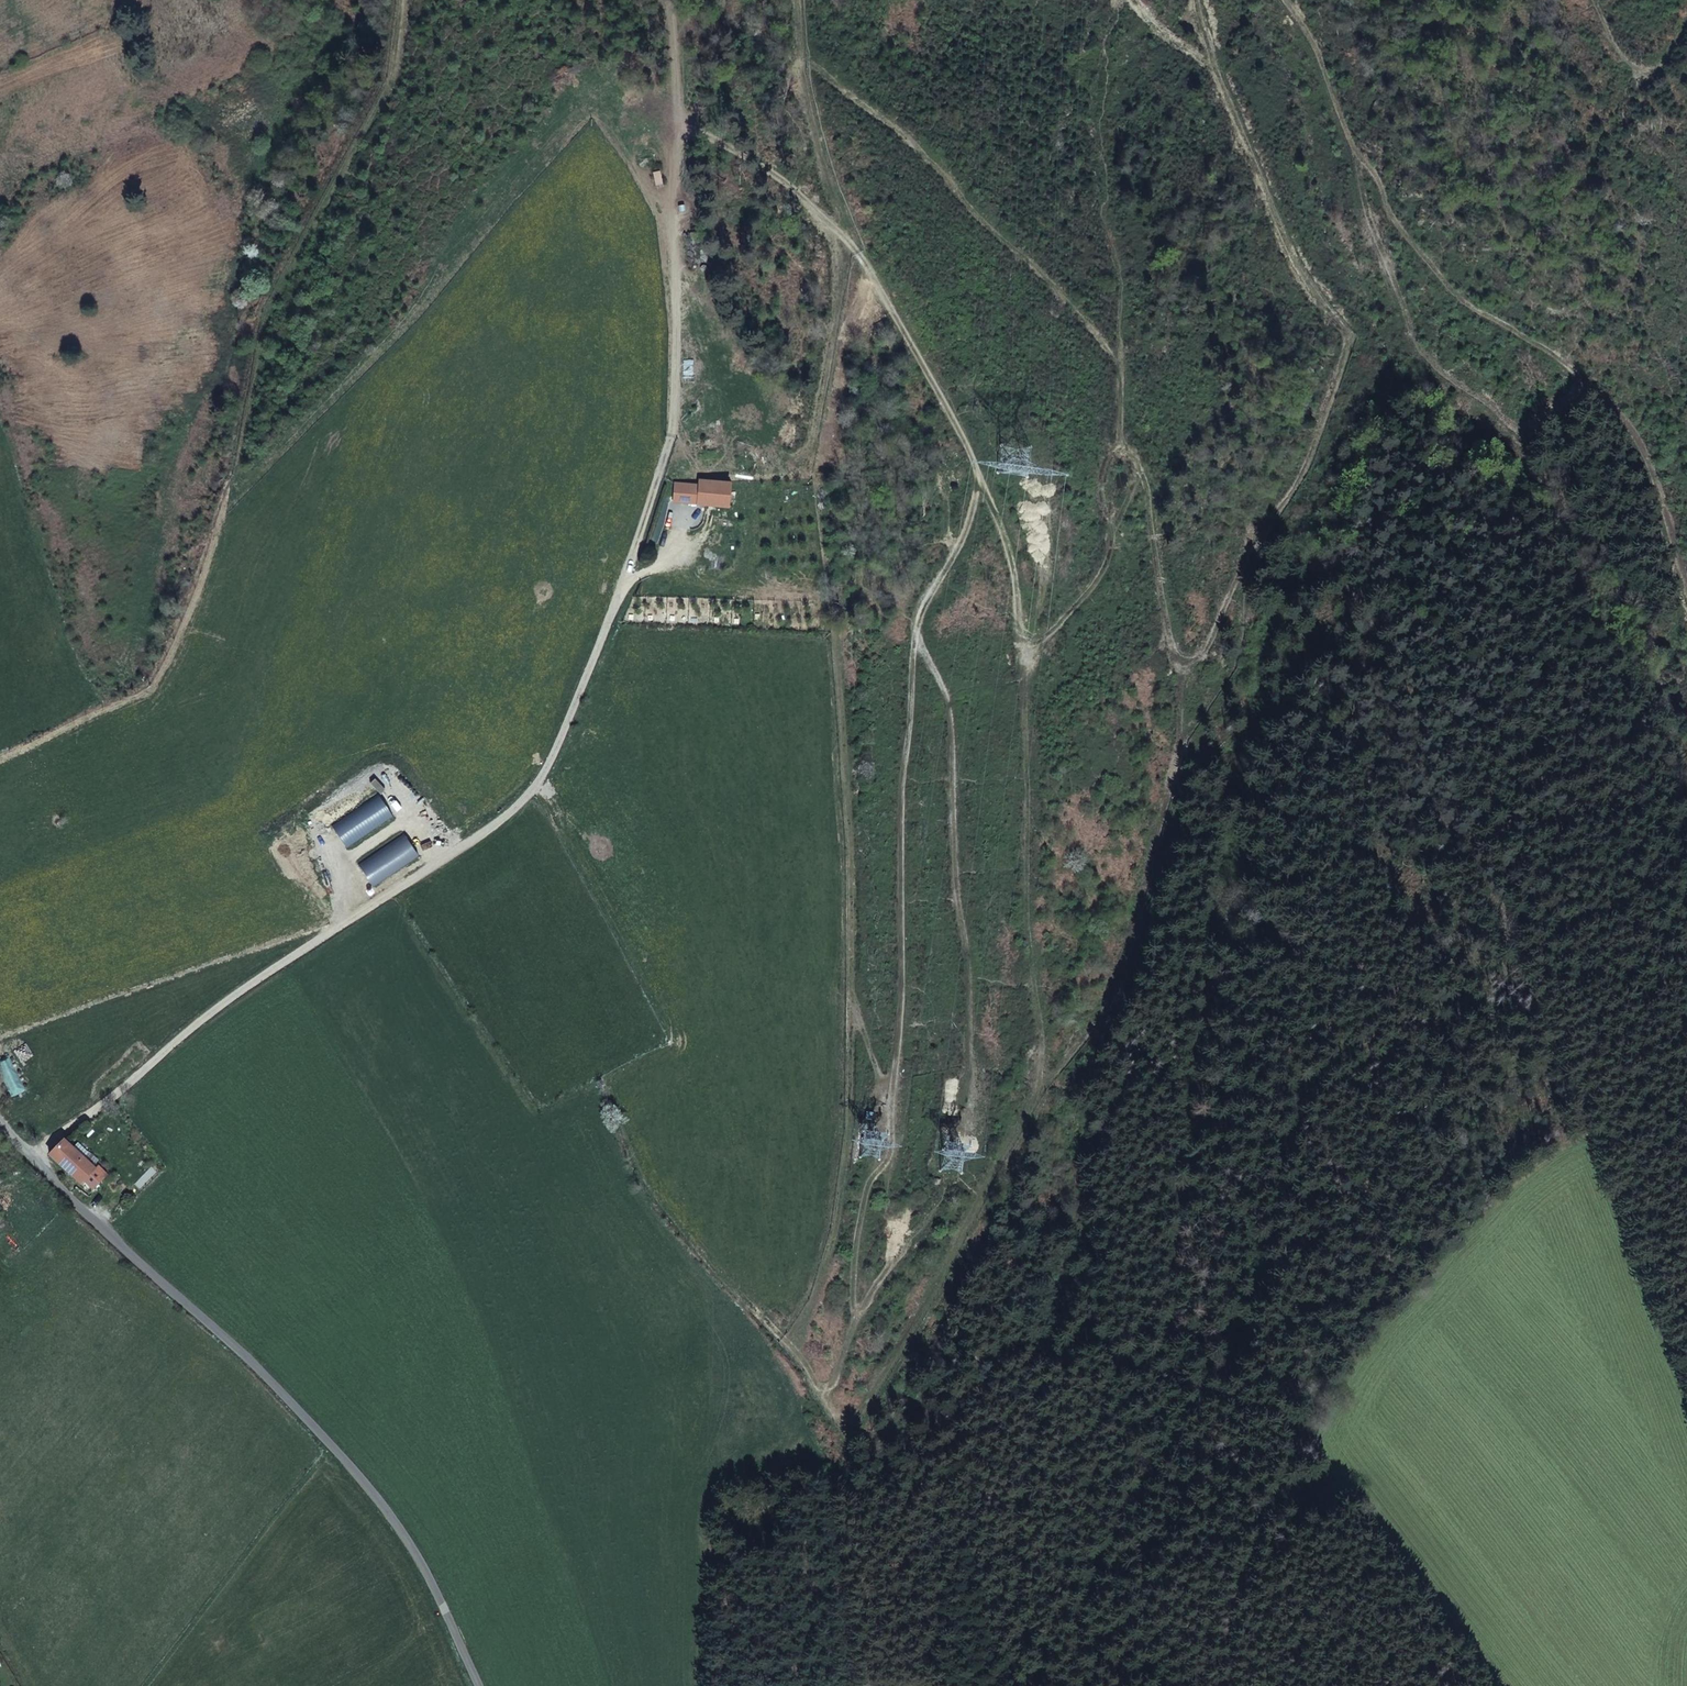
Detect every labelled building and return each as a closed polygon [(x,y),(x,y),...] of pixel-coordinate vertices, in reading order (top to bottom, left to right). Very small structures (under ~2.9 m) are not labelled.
[(675,481),(672,499),(690,502),(696,504),(700,485),(693,484),(675,481)] [(696,504),(726,510),(731,488),(702,481),(700,485),(696,504)] [(87,1188),(90,1185),(97,1179),(86,1169),(69,1151),(61,1143),(47,1156),(74,1183),(79,1179),(87,1188)] [(69,1151),(86,1169),(92,1162),(75,1145),(69,1151)] [(83,1192),(87,1188),(79,1179),(74,1183),(83,1192)]
